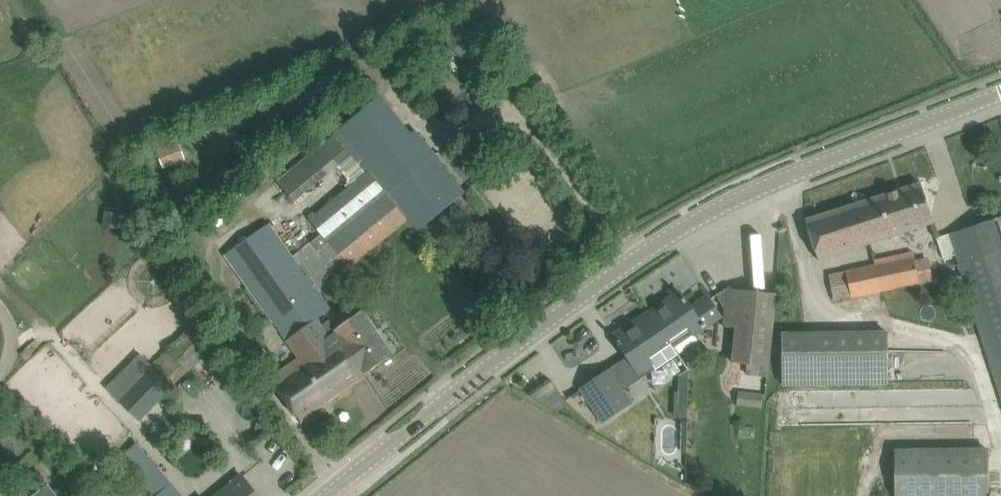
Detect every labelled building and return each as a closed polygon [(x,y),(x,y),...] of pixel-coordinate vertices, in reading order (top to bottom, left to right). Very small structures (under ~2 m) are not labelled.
[(467,50),(458,25),(442,30),(451,55),(467,50)] [(269,224),(226,255),(287,340),(317,319),(330,309),(318,292),(353,264),(404,222),(409,217),(419,229),(465,192),(435,155),(382,95),(333,135),(349,157),(363,174),(309,219),(321,234),(291,255),(269,224)] [(275,182),(293,202),(346,154),(329,134),(275,182)] [(177,137),(154,146),(162,168),(185,159),(177,137)] [(933,222),(927,202),(921,183),(805,220),(812,239),(818,259),(933,222)] [(936,238),(948,275),(960,271),(1000,395),(1000,217),(936,238)] [(875,265),(846,271),(852,298),(924,282),(933,280),(931,269),(917,271),(915,259),(913,251),(873,259),(875,265)] [(769,357),(775,293),(727,288),(716,295),(722,306),(723,305),(726,305),(723,326),(736,327),(732,363),(768,366),(769,357)] [(680,292),(649,313),(679,355),(699,341),(695,336),(722,319),(707,297),(708,300),(693,310),(680,292)] [(300,358),(271,379),(289,404),(301,420),(366,374),(394,354),(382,338),(363,310),(336,330),(329,321),(322,326),(317,319),(287,340),(300,358)] [(649,313),(614,336),(625,353),(638,372),(651,364),(655,370),(679,355),(649,313)] [(152,366),(138,380),(158,400),(219,341),(199,321),(152,366)] [(888,383),(888,333),(782,334),(782,384),(888,383)] [(632,402),(621,386),(609,369),(580,389),(603,422),(632,402)] [(679,377),(679,392),(688,392),(689,370),(679,377)] [(568,405),(552,381),(530,395),(558,412),(568,405)] [(149,410),(128,390),(117,400),(138,420),(149,410)] [(737,405),(761,408),(763,395),(739,392),(737,405)] [(884,421),(921,422),(922,400),(885,399),(884,421)] [(753,438),(754,428),(740,427),(739,437),(753,438)] [(156,463),(139,443),(122,457),(139,477),(155,495),(157,495),(173,483),(156,463)] [(895,495),(988,495),(988,447),(895,448),(895,495)] [(254,491),(241,475),(216,495),(258,495),(254,491)]
